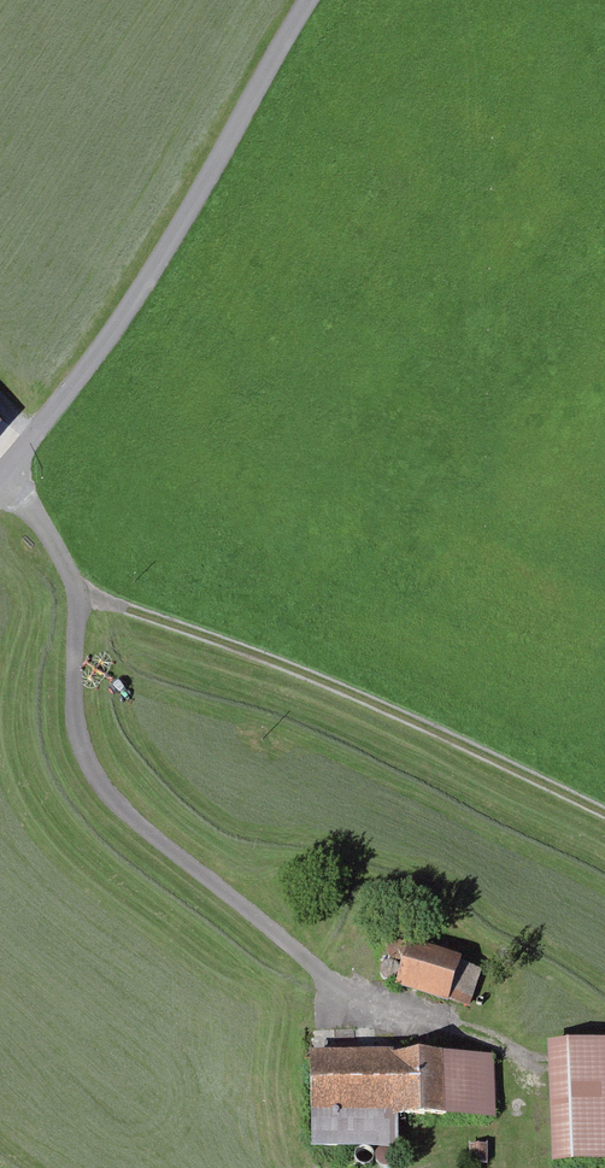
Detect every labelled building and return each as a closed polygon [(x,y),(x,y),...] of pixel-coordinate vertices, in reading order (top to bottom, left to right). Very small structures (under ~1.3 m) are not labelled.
[(89,638),(89,651),(100,651),(101,638),(89,638)] [(451,1002),(470,1009),(482,974),(462,967),(467,951),(414,933),(395,989),(449,1007),(451,1002)] [(548,1049),(553,1167),(604,1167),(604,1047),(548,1049)] [(401,1129),(497,1127),(496,1060),(355,1062),(355,1049),(334,1049),(334,1060),(312,1060),(313,1161),(401,1160),(401,1129)] [(469,1167),(489,1167),(489,1147),(469,1147),(469,1167)]
